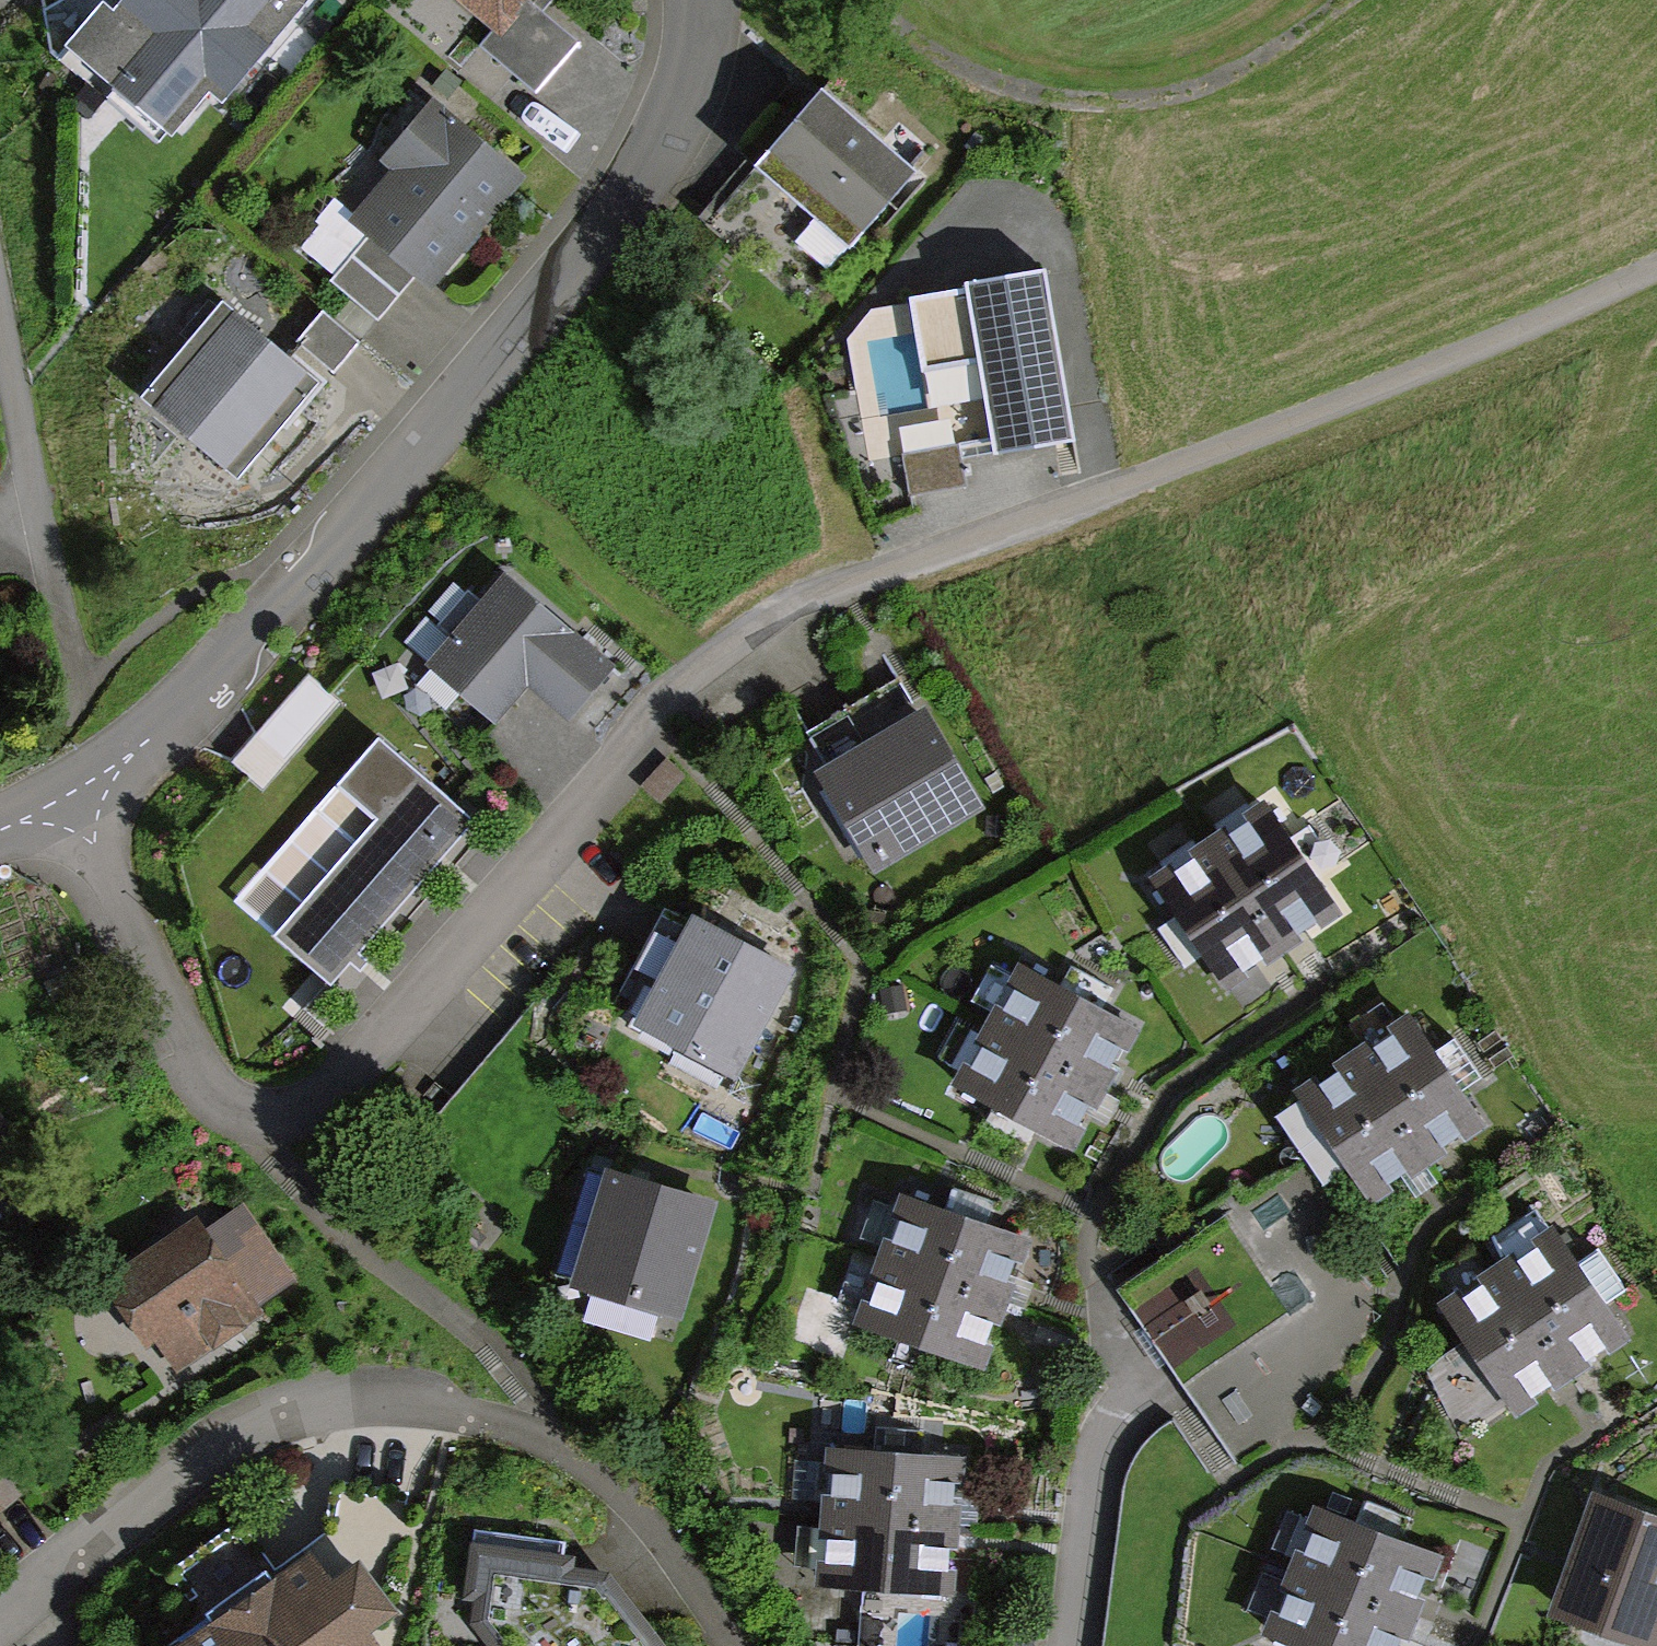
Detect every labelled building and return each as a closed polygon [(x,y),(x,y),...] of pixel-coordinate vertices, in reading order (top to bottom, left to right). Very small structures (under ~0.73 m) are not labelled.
[(219,97),(234,109),(322,3),(318,0),(149,0),(130,23),(119,14),(78,63),(179,145),(219,97)] [(535,5),(539,0),(464,0),(503,33),(488,50),(544,98),(586,50),(535,5)] [(383,322),(420,278),(438,293),(528,185),(489,153),(497,143),(422,81),(368,146),(376,153),(332,206),(376,243),(340,286),(383,322)] [(925,186),(830,102),(763,178),(859,261),(925,186)] [(925,392),(983,383),(994,456),(1071,444),(1044,275),(967,287),(968,293),(911,302),(925,392)] [(328,392),(235,309),(143,412),(236,494),(328,392)] [(338,381),(364,353),(328,321),(303,350),(338,381)] [(576,726),(618,677),(576,641),(580,637),(513,580),(438,667),(505,724),(534,690),(576,726)] [(263,778),(343,696),(312,666),(232,749),(263,778)] [(873,861),(986,795),(925,692),(813,758),(873,861)] [(380,734),(241,893),(335,974),(360,946),(370,955),(484,825),(380,734)] [(1279,937),(1335,901),(1271,804),(1216,840),(1279,937)] [(1224,973),(1279,937),(1216,840),(1160,876),(1224,973)] [(743,1077),(799,969),(698,917),(642,1025),(743,1077)] [(1098,1081),(1130,1022),(1029,967),(997,1027),(1098,1081)] [(1426,1153),(1480,1117),(1411,1013),(1357,1048),(1426,1153)] [(1066,1140),(1098,1081),(997,1027),(965,1086),(1066,1140)] [(1372,1188),(1426,1153),(1357,1048),(1304,1084),(1372,1188)] [(698,1316),(723,1206),(608,1180),(583,1289),(698,1316)] [(914,1194),(891,1254),(996,1294),(1019,1234),(914,1194)] [(255,1228),(233,1243),(215,1216),(118,1281),(179,1370),(297,1289),(255,1228)] [(1572,1368),(1626,1330),(1554,1228),(1500,1265),(1572,1368)] [(971,1359),(996,1294),(891,1254),(866,1319),(971,1359)] [(1518,1405),(1572,1368),(1500,1265),(1446,1303),(1518,1405)] [(952,1520),(958,1455),(840,1444),(834,1509),(952,1520)] [(32,1498),(0,1457),(0,1522),(32,1498)] [(1592,1480),(1546,1603),(1656,1644),(1656,1504),(1592,1480)] [(1407,1612),(1432,1549),(1323,1506),(1298,1569),(1407,1612)] [(946,1585),(952,1520),(834,1509),(828,1575),(946,1585)] [(608,1583),(587,1580),(558,1544),(480,1533),(468,1615),(492,1645),(662,1645),(608,1583)] [(377,1628),(407,1608),(373,1556),(343,1576),(325,1548),(179,1645),(180,1645),(389,1645),(377,1628)] [(1407,1612),(1298,1569),(1273,1632),(1308,1645),(1394,1645),(1407,1612)]
